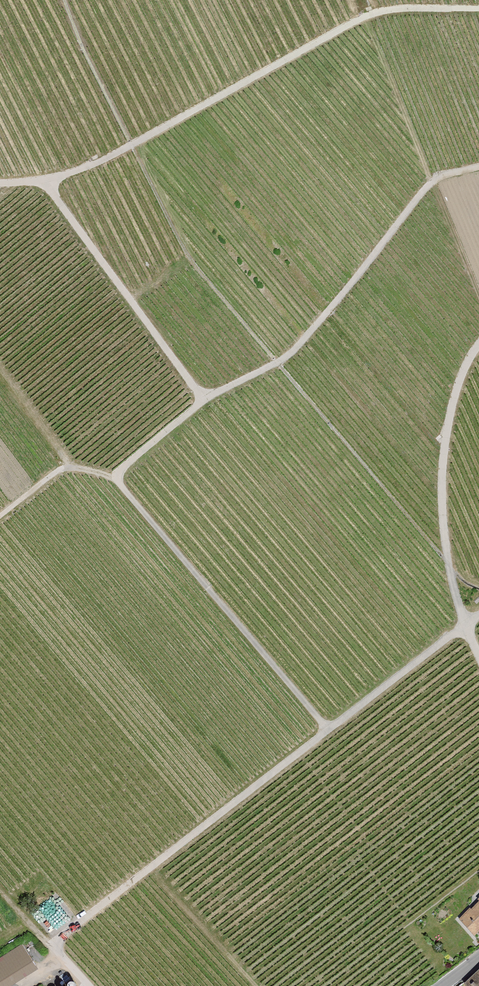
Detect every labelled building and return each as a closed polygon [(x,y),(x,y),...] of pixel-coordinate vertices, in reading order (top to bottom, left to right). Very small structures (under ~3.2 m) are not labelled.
[(460,917),(474,932),(478,927),(478,898),(460,917)] [(37,968),(22,944),(0,958),(0,985),(9,985),(37,968)] [(468,981),(473,985),(478,985),(478,970),(468,981)]
